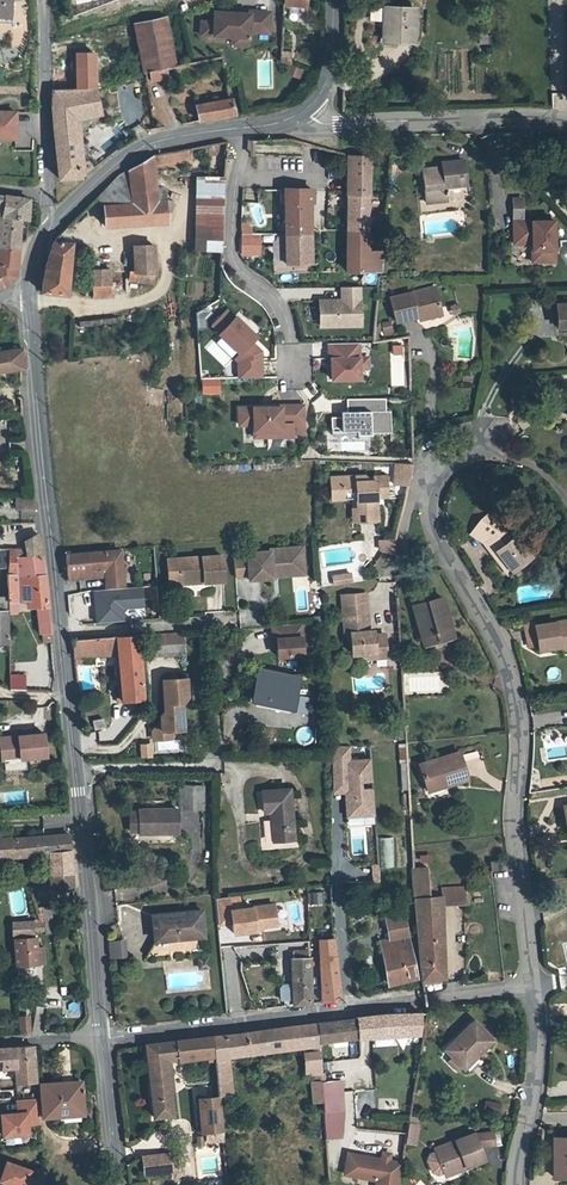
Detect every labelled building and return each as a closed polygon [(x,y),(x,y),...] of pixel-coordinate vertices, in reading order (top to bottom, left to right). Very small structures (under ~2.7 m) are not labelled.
[(11,16),(12,0),(0,0),(0,15),(11,16)] [(386,10),(385,42),(404,43),(405,11),(386,10)] [(413,43),(414,11),(405,11),(404,43),(413,43)] [(209,34),(212,37),(231,38),(231,43),(233,46),(244,47),(247,44),(247,33),(267,33),(268,13),(248,13),(247,15),(232,15),(232,17),(225,16),(223,14),(213,13),(213,23),(210,23),(209,34)] [(165,23),(136,29),(145,72),(150,71),(167,68),(175,66),(165,23)] [(199,36),(212,37),(209,34),(210,23),(200,23),(199,36)] [(280,47),(288,47),(288,35),(280,34),(280,47)] [(289,64),(290,53),(280,53),(279,63),(289,64)] [(53,55),(52,78),(94,75),(91,54),(53,55)] [(167,68),(150,71),(152,82),(169,79),(167,68)] [(93,168),(85,161),(76,163),(73,120),(100,113),(94,75),(52,78),(52,110),(57,170),(56,178),(78,178),(93,168)] [(230,100),(196,105),(199,122),(233,115),(230,100)] [(14,142),(14,116),(0,116),(0,142),(14,142)] [(85,161),(93,168),(106,157),(100,148),(85,161)] [(370,154),(351,154),(347,273),(379,273),(385,212),(369,212),(370,154)] [(151,160),(128,172),(130,190),(152,188),(151,160)] [(130,190),(128,172),(128,170),(120,175),(96,199),(102,206),(102,207),(152,203),(152,188),(130,190)] [(437,176),(417,176),(417,207),(438,207),(438,203),(460,203),(460,171),(437,171),(437,176)] [(224,178),(197,177),(196,252),(223,252),(224,178)] [(313,202),(313,191),(283,192),(283,264),(308,263),(307,205),(313,205),(313,202)] [(313,191),(313,202),(323,202),(322,191),(313,191)] [(21,221),(29,221),(30,200),(7,197),(6,208),(6,213),(0,213),(0,225),(6,225),(6,220),(21,221)] [(152,203),(102,207),(103,228),(164,224),(164,211),(169,210),(169,202),(152,203)] [(18,250),(21,221),(6,220),(6,225),(0,225),(0,247),(18,250)] [(245,225),(239,225),(239,235),(239,255),(257,255),(257,235),(249,235),(249,230),(245,225)] [(517,253),(531,253),(531,270),(553,270),(555,230),(518,229),(517,253)] [(41,294),(67,296),(68,243),(51,242),(44,269),(41,294)] [(3,286),(8,284),(14,278),(18,250),(0,247),(0,278),(3,286)] [(132,249),(134,275),(154,278),(152,248),(132,249)] [(93,273),(93,299),(110,300),(110,273),(93,273)] [(154,278),(134,275),(129,274),(128,283),(153,287),(154,278)] [(319,326),(359,326),(359,288),(341,288),(341,302),(319,302),(319,326)] [(417,317),(441,312),(435,288),(392,298),(397,322),(417,317)] [(255,338),(234,318),(233,319),(225,311),(211,326),(218,333),(217,335),(238,355),(239,354),(250,344),(255,338)] [(442,316),(441,312),(417,317),(418,322),(442,316)] [(554,316),(553,339),(566,339),(566,316),(554,316)] [(382,322),(384,336),(394,334),(392,321),(382,322)] [(250,344),(239,354),(245,360),(236,368),(237,380),(259,379),(259,353),(250,344)] [(328,360),(330,360),(330,380),(358,380),(357,344),(327,345),(328,360)] [(0,354),(0,373),(22,369),(23,369),(23,350),(0,354)] [(216,381),(201,381),(202,393),(216,393),(216,381)] [(330,430),(340,430),(340,433),(355,432),(355,436),(369,436),(369,435),(389,435),(389,413),(384,413),(384,400),(346,401),(346,408),(340,408),(340,413),(330,414),(330,430)] [(303,409),(303,407),(279,407),(279,409),(237,409),(237,426),(252,426),(252,438),(267,438),(267,432),(279,432),(280,435),(280,438),(291,437),(291,435),(304,434),(303,413),(303,409)] [(410,466),(390,465),(392,486),(406,486),(410,466)] [(362,480),(340,481),(341,495),(356,494),(356,502),(357,513),(357,525),(376,523),(375,499),(384,498),(383,480),(373,481),(373,483),(367,483),(362,480)] [(332,504),(356,502),(356,494),(341,495),(340,481),(330,482),(332,504)] [(11,501),(12,511),(37,512),(34,501),(11,501)] [(486,514),(478,522),(468,536),(480,545),(490,558),(495,554),(510,575),(528,562),(505,528),(486,514)] [(28,561),(42,560),(39,536),(38,536),(25,542),(26,551),(28,561)] [(382,549),(387,550),(394,547),(394,545),(395,539),(382,543),(380,545),(382,549)] [(294,569),(304,568),(303,549),(270,551),(270,553),(247,554),(249,581),(273,580),(273,579),(272,570),(278,570),(279,578),(295,577),(294,569)] [(6,591),(7,604),(15,604),(28,603),(28,609),(37,609),(38,635),(50,635),(42,560),(28,561),(26,551),(20,551),(17,580),(8,579),(6,580),(6,591)] [(10,551),(8,579),(17,580),(20,551),(10,551)] [(68,579),(91,578),(90,572),(105,571),(105,577),(106,587),(123,587),(121,552),(67,555),(68,579)] [(504,579),(510,575),(495,554),(490,558),(504,579)] [(233,556),(235,579),(245,578),(243,556),(233,556)] [(179,561),(180,583),(205,582),(205,586),(226,585),(225,559),(179,561)] [(294,569),(295,577),(305,576),(304,568),(294,569)] [(349,586),(348,577),(331,579),(332,588),(349,586)] [(144,608),(143,587),(92,590),(93,623),(125,621),(124,609),(144,608)] [(414,606),(423,636),(438,632),(440,639),(453,636),(442,597),(414,606)] [(7,604),(7,616),(15,616),(15,604),(7,604)] [(349,658),(361,657),(383,656),(382,639),(371,639),(371,635),(368,636),(363,632),(362,607),(341,608),(341,623),(347,622),(348,636),(349,658)] [(561,650),(566,650),(566,624),(534,628),(533,624),(521,625),(523,652),(536,650),(536,653),(561,650)] [(302,656),(299,625),(270,627),(271,641),(274,641),(276,659),(302,656)] [(455,641),(453,636),(440,639),(438,632),(423,636),(427,650),(455,641)] [(184,634),(150,637),(151,658),(185,656),(184,634)] [(138,637),(117,639),(118,655),(122,703),(143,702),(138,637)] [(117,639),(95,640),(96,656),(118,655),(117,639)] [(96,656),(95,640),(72,642),(75,666),(85,666),(84,657),(96,656)] [(265,699),(265,701),(290,705),(296,677),(256,670),(250,696),(265,699)] [(25,688),(24,675),(12,676),(12,689),(25,688)] [(188,680),(165,681),(166,710),(161,716),(162,729),(171,728),(171,732),(186,731),(184,700),(189,695),(188,680)] [(299,695),(296,712),(308,713),(310,697),(299,695)] [(104,727),(103,720),(94,721),(95,729),(104,727)] [(162,729),(154,729),(154,741),(171,740),(171,732),(171,728),(162,729)] [(0,763),(45,758),(42,734),(16,737),(16,734),(10,735),(10,738),(0,739),(0,762),(0,763)] [(141,745),(142,758),(152,757),(151,744),(141,745)] [(332,747),(335,794),(347,793),(348,818),(375,816),(371,760),(353,761),(352,746),(332,747)] [(421,766),(428,786),(447,780),(449,785),(468,779),(460,754),(421,766)] [(430,792),(449,785),(447,780),(428,786),(430,792)] [(181,789),(181,811),(204,811),(204,789),(181,789)] [(265,814),(272,813),(274,842),(295,840),(291,791),(264,793),(265,814)] [(130,834),(139,833),(139,835),(177,834),(176,811),(139,812),(139,814),(130,814),(130,834)] [(29,854),(50,853),(56,853),(57,866),(50,867),(51,892),(73,891),(69,836),(28,838),(29,854)] [(29,854),(28,838),(10,839),(9,837),(0,837),(0,855),(29,854)] [(395,867),(393,837),(379,838),(380,868),(395,867)] [(418,863),(432,862),(431,854),(418,855),(418,863)] [(500,871),(498,860),(490,862),(491,872),(500,871)] [(429,870),(414,870),(417,900),(430,899),(429,870)] [(463,898),(463,888),(451,889),(452,899),(463,898)] [(307,892),(307,904),(323,904),(323,892),(307,892)] [(447,981),(443,898),(430,899),(417,900),(423,983),(447,981)] [(255,908),(233,912),(237,936),(259,933),(259,929),(279,926),(275,903),(254,906),(255,908)] [(44,921),(52,920),(49,907),(42,908),(44,921)] [(200,911),(151,916),(154,942),(202,937),(200,911)] [(386,919),(390,940),(409,936),(405,915),(386,919)] [(54,931),(52,920),(44,921),(46,932),(54,931)] [(34,926),(39,926),(38,922),(12,923),(13,935),(35,934),(34,929),(34,926)] [(390,940),(382,942),(391,985),(418,979),(409,936),(390,940)] [(38,960),(45,959),(44,947),(37,947),(36,937),(15,939),(17,965),(38,964),(38,960)] [(108,941),(109,959),(126,958),(125,939),(108,941)] [(311,1002),(309,951),(295,951),(295,958),(291,958),(293,1002),(311,1002)] [(340,998),(336,956),(319,957),(322,1001),(340,998)] [(473,985),(486,980),(484,973),(470,979),(473,985)] [(290,1001),(290,984),(280,984),(280,1001),(290,1001)] [(18,1034),(31,1033),(30,1015),(17,1015),(18,1034)] [(316,1024),(318,1050),(324,1050),(323,1041),(421,1035),(420,1015),(390,1015),(379,1015),(357,1018),(357,1020),(316,1024)] [(494,1040),(476,1020),(447,1047),(469,1072),(483,1058),(480,1054),(494,1040)] [(213,1037),(215,1058),(228,1056),(312,1046),(313,1054),(304,1055),(305,1074),(320,1072),(318,1050),(316,1024),(213,1037)] [(213,1037),(145,1045),(147,1061),(166,1059),(207,1055),(215,1054),(213,1037)] [(15,1065),(16,1083),(36,1082),(34,1046),(0,1048),(0,1066),(15,1065)] [(216,1064),(218,1084),(219,1096),(231,1095),(228,1056),(215,1058),(215,1060),(216,1064)] [(166,1059),(147,1061),(154,1116),(172,1115),(166,1059)] [(218,1084),(216,1064),(208,1064),(210,1085),(218,1084)] [(341,1080),(321,1082),(323,1111),(343,1110),(341,1080)] [(81,1081),(42,1083),(44,1116),(62,1114),(61,1110),(83,1108),(81,1081)] [(223,1141),(219,1096),(198,1100),(201,1133),(206,1132),(207,1143),(223,1141)] [(41,1123),(40,1098),(21,1100),(22,1113),(2,1114),(4,1135),(29,1133),(28,1124),(41,1123)] [(499,1115),(502,1104),(486,1099),(483,1110),(499,1115)] [(337,1110),(323,1111),(324,1129),(338,1128),(337,1110)] [(410,1123),(406,1144),(416,1146),(420,1125),(410,1123)] [(490,1136),(472,1140),(476,1150),(491,1148),(490,1136)] [(434,1155),(444,1180),(462,1171),(464,1175),(483,1167),(471,1138),(434,1155)] [(554,1146),(554,1184),(566,1184),(566,1146),(554,1146)] [(170,1152),(141,1155),(143,1176),(172,1173),(170,1152)] [(348,1153),(344,1176),(378,1181),(377,1184),(398,1184),(402,1162),(392,1160),(393,1154),(381,1152),(380,1158),(348,1153)] [(45,1171),(30,1169),(5,1161),(0,1172),(0,1182),(9,1184),(46,1184),(45,1171)] [(445,1184),(464,1175),(462,1171),(444,1180),(445,1184)]
